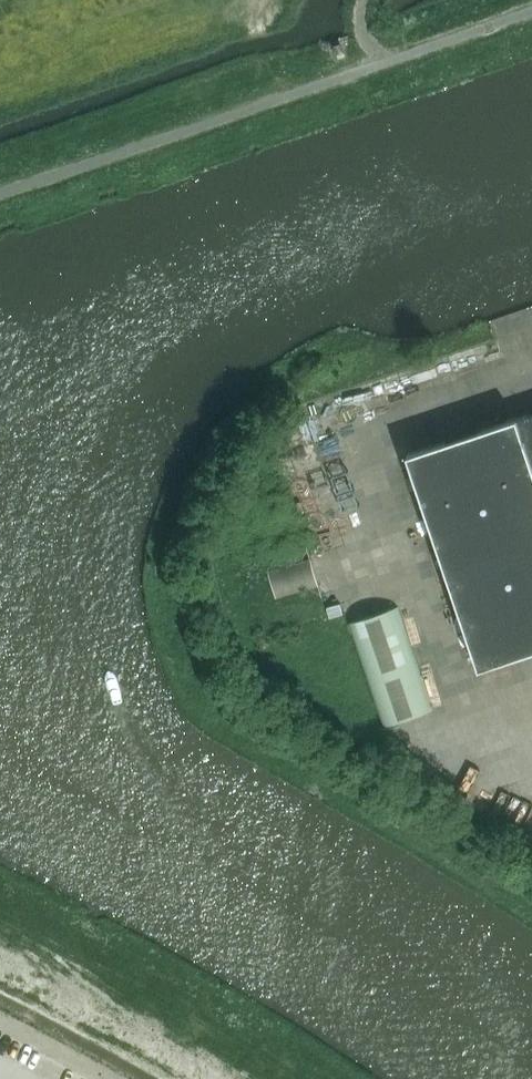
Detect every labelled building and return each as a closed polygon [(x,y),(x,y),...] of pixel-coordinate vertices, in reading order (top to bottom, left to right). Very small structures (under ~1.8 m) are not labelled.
[(335,55),(343,52),(339,44),(332,47),(335,55)] [(531,651),(531,415),(517,419),(408,457),(480,669),(531,651)] [(320,585),(311,558),(268,572),(276,598),(320,585)] [(433,711),(398,606),(348,622),(382,728),(433,711)]
